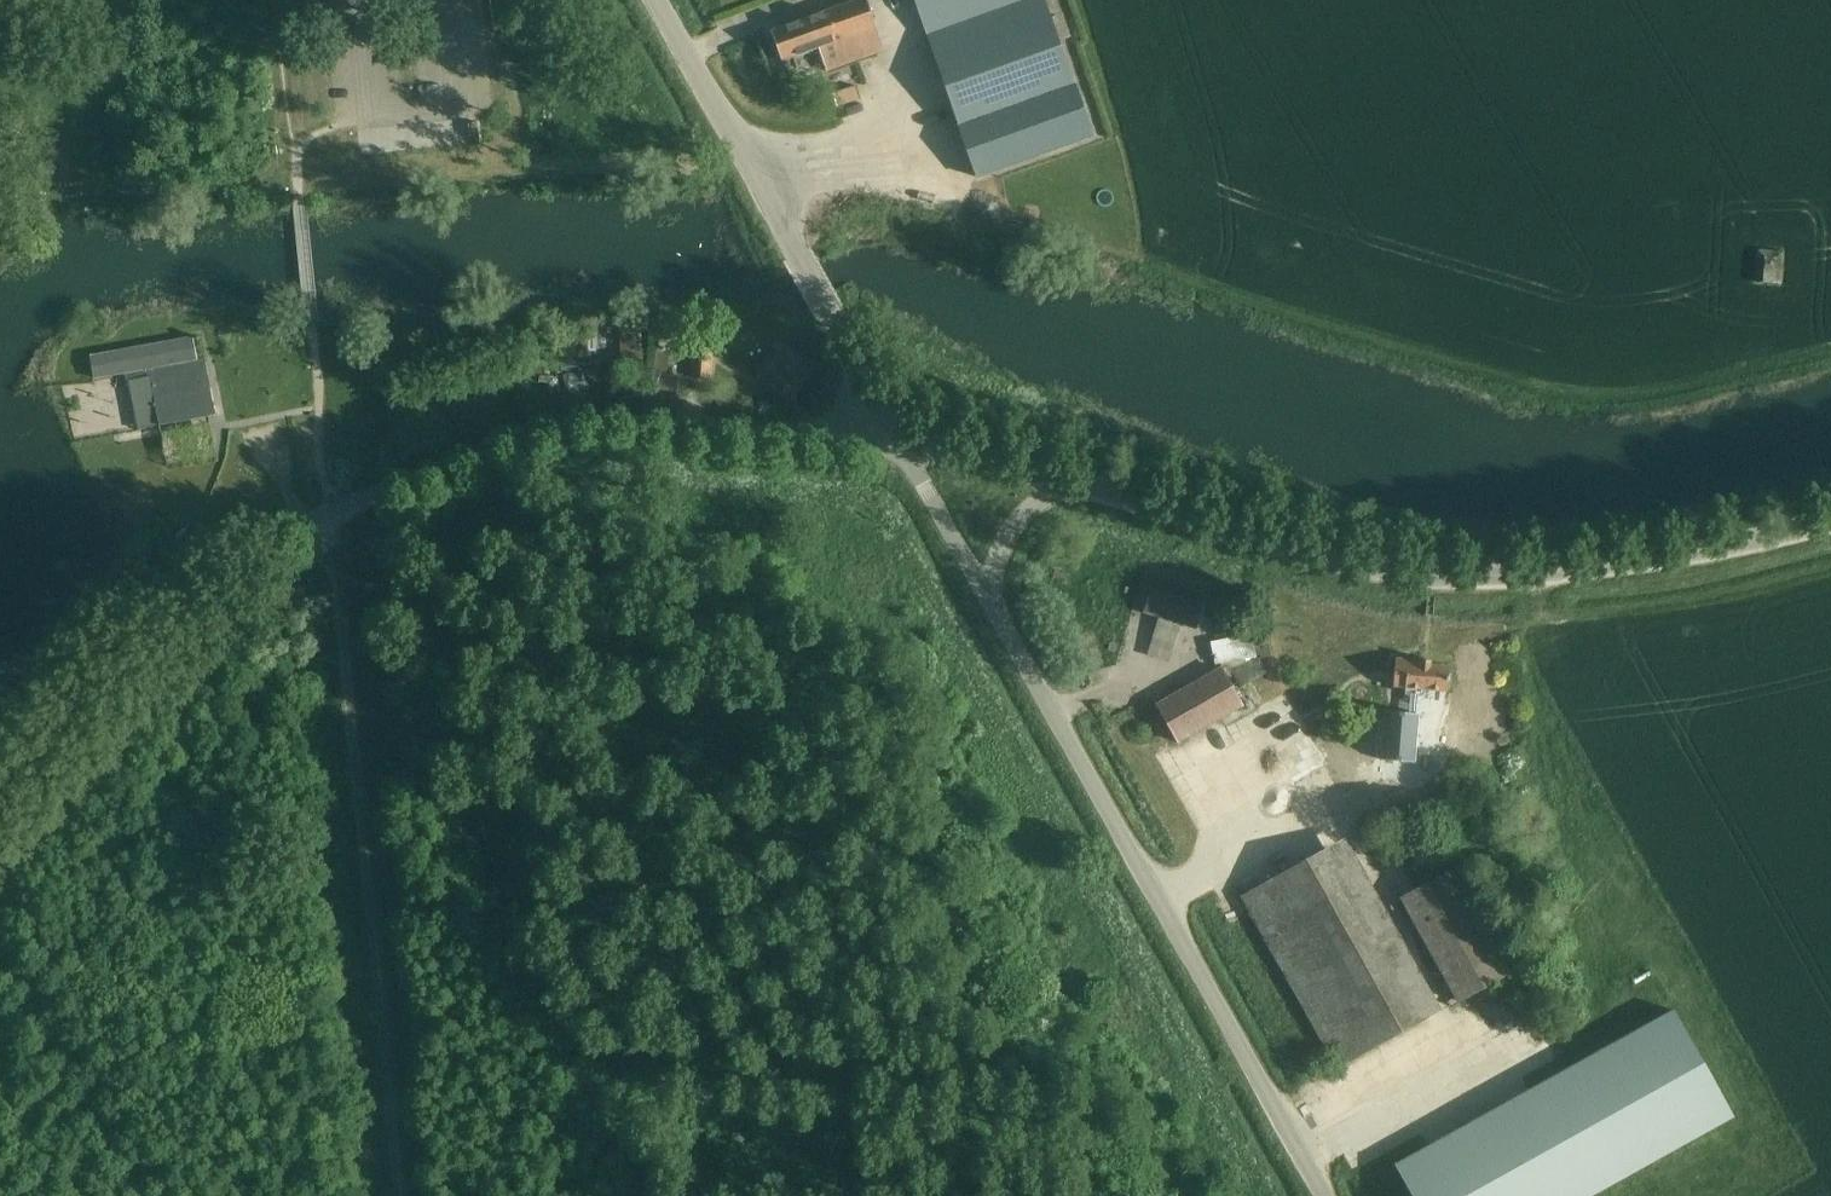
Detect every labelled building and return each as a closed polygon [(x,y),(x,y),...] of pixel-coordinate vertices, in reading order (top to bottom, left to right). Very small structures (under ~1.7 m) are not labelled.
[(864,0),(862,0),(773,32),(783,62),(815,50),(817,55),(822,53),(828,72),(883,52),(864,0)] [(1044,0),(915,0),(977,176),(1092,135),(1044,0)] [(837,107),(860,99),(856,87),(833,94),(837,107)] [(1781,285),(1783,252),(1757,250),(1755,283),(1781,285)] [(126,380),(129,380),(138,431),(216,416),(205,359),(197,361),(193,338),(163,344),(91,357),(95,378),(124,372),(126,380)] [(813,367),(779,348),(759,382),(793,402),(813,367)] [(711,350),(688,349),(687,362),(694,362),(692,378),(709,379),(711,350)] [(655,354),(649,408),(671,410),(673,397),(677,398),(679,377),(667,376),(670,355),(655,354)] [(625,399),(642,399),(642,382),(625,382),(625,399)] [(1196,629),(1203,605),(1152,589),(1145,613),(1196,629)] [(1149,648),(1179,657),(1186,634),(1156,625),(1149,648)] [(1253,634),(1210,643),(1215,665),(1226,663),(1227,670),(1243,666),(1242,660),(1247,658),(1248,660),(1258,658),(1257,652),(1267,650),(1264,634),(1254,636),(1253,634)] [(1344,677),(1371,673),(1369,659),(1354,661),(1354,666),(1343,667),(1344,677)] [(1431,662),(1396,659),(1393,688),(1405,689),(1405,694),(1423,696),(1424,690),(1447,692),(1449,668),(1431,666),(1431,662)] [(1221,666),(1155,705),(1178,745),(1244,706),(1221,666)] [(1346,839),(1245,896),(1340,1067),(1442,1010),(1346,839)] [(1458,1002),(1509,974),(1452,871),(1401,900),(1458,1002)] [(1675,1014),(1674,1011),(1395,1166),(1412,1195),(1592,1195),(1733,1118),(1731,1115),(1675,1014)]
